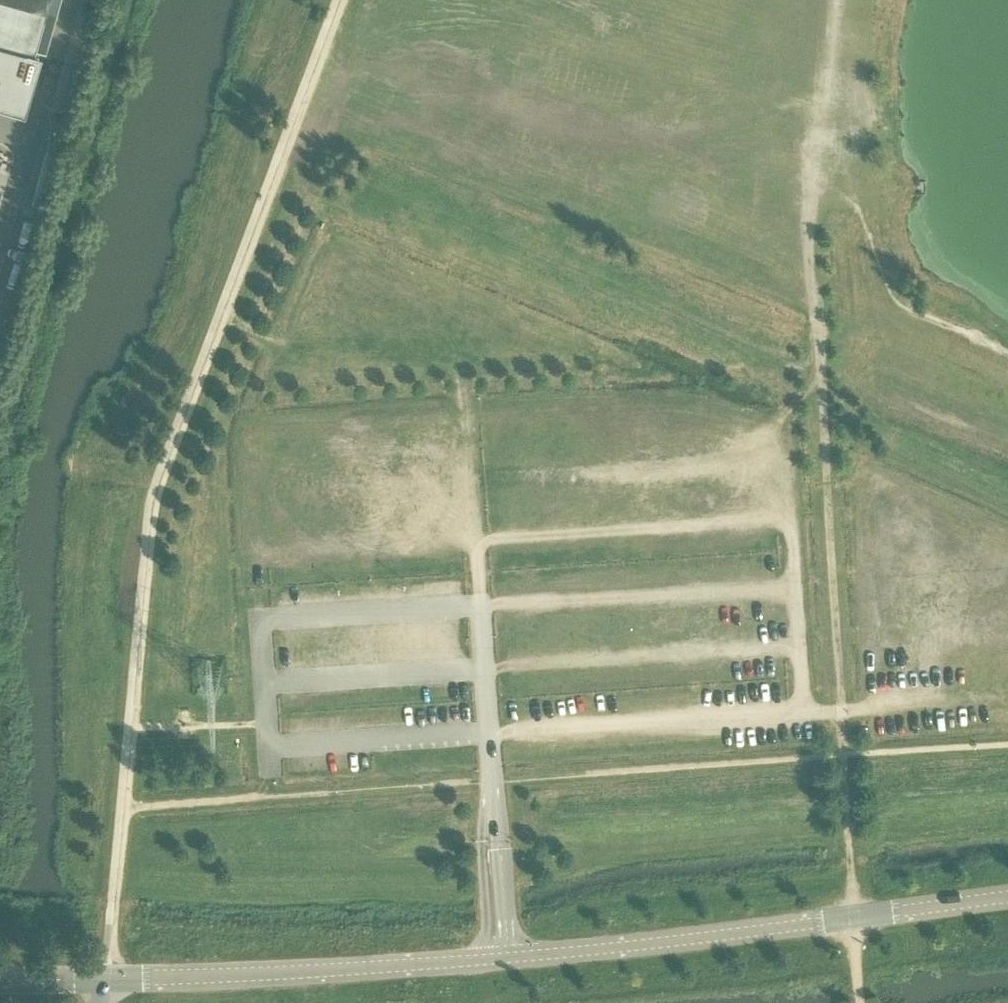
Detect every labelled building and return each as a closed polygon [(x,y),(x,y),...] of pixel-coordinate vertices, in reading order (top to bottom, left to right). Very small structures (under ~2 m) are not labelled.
[(28,50),(29,47),(46,52),(61,0),(0,0),(0,42),(28,50)] [(22,112),(39,53),(28,50),(0,42),(0,106),(22,112)]
